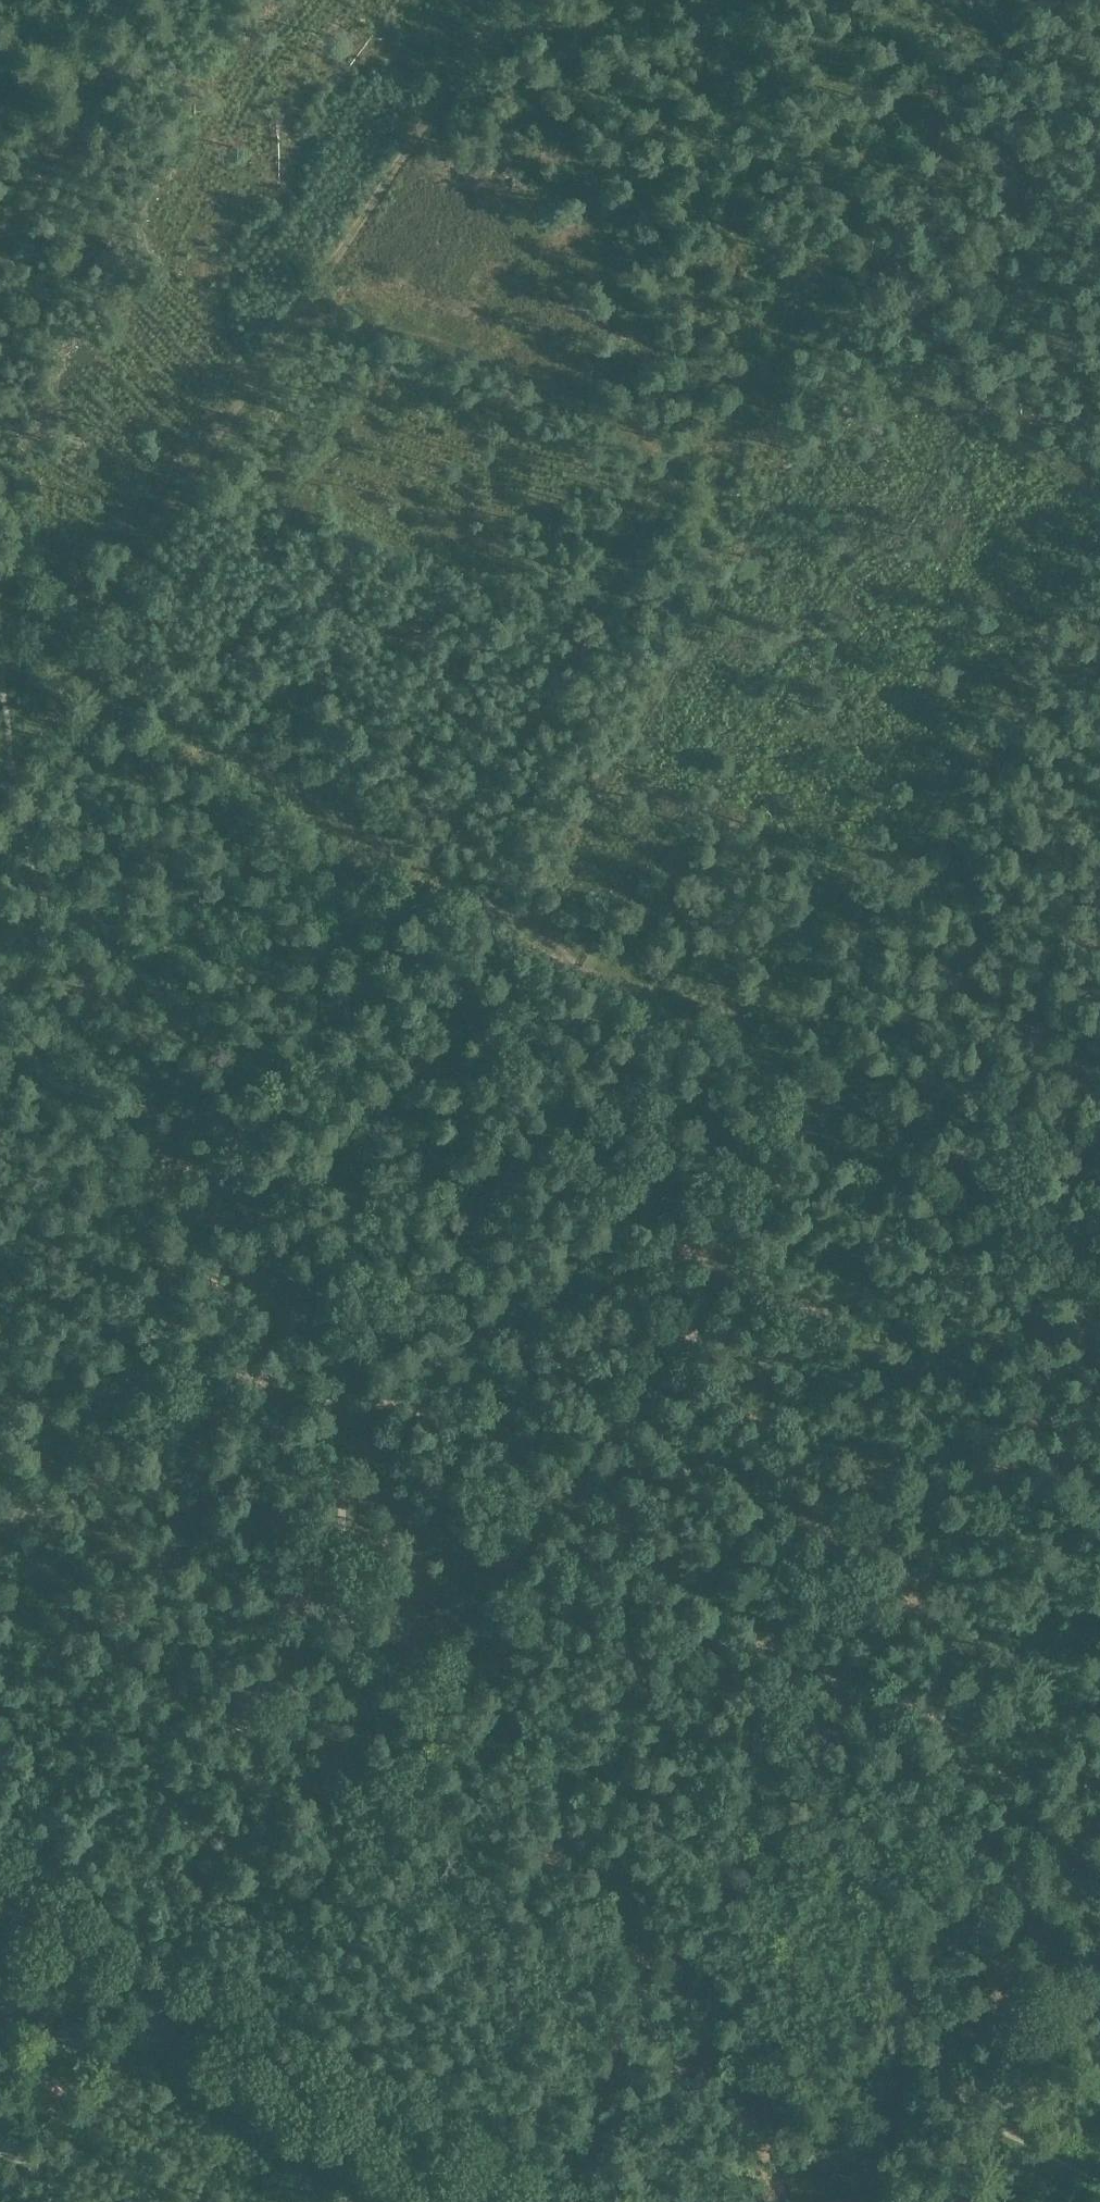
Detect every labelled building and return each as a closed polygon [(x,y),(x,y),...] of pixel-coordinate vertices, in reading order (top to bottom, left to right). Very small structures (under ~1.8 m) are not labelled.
[(58,2091),(27,2074),(21,2085),(52,2103),(58,2091)] [(24,2180),(38,2188),(46,2176),(32,2167),(24,2180)]
